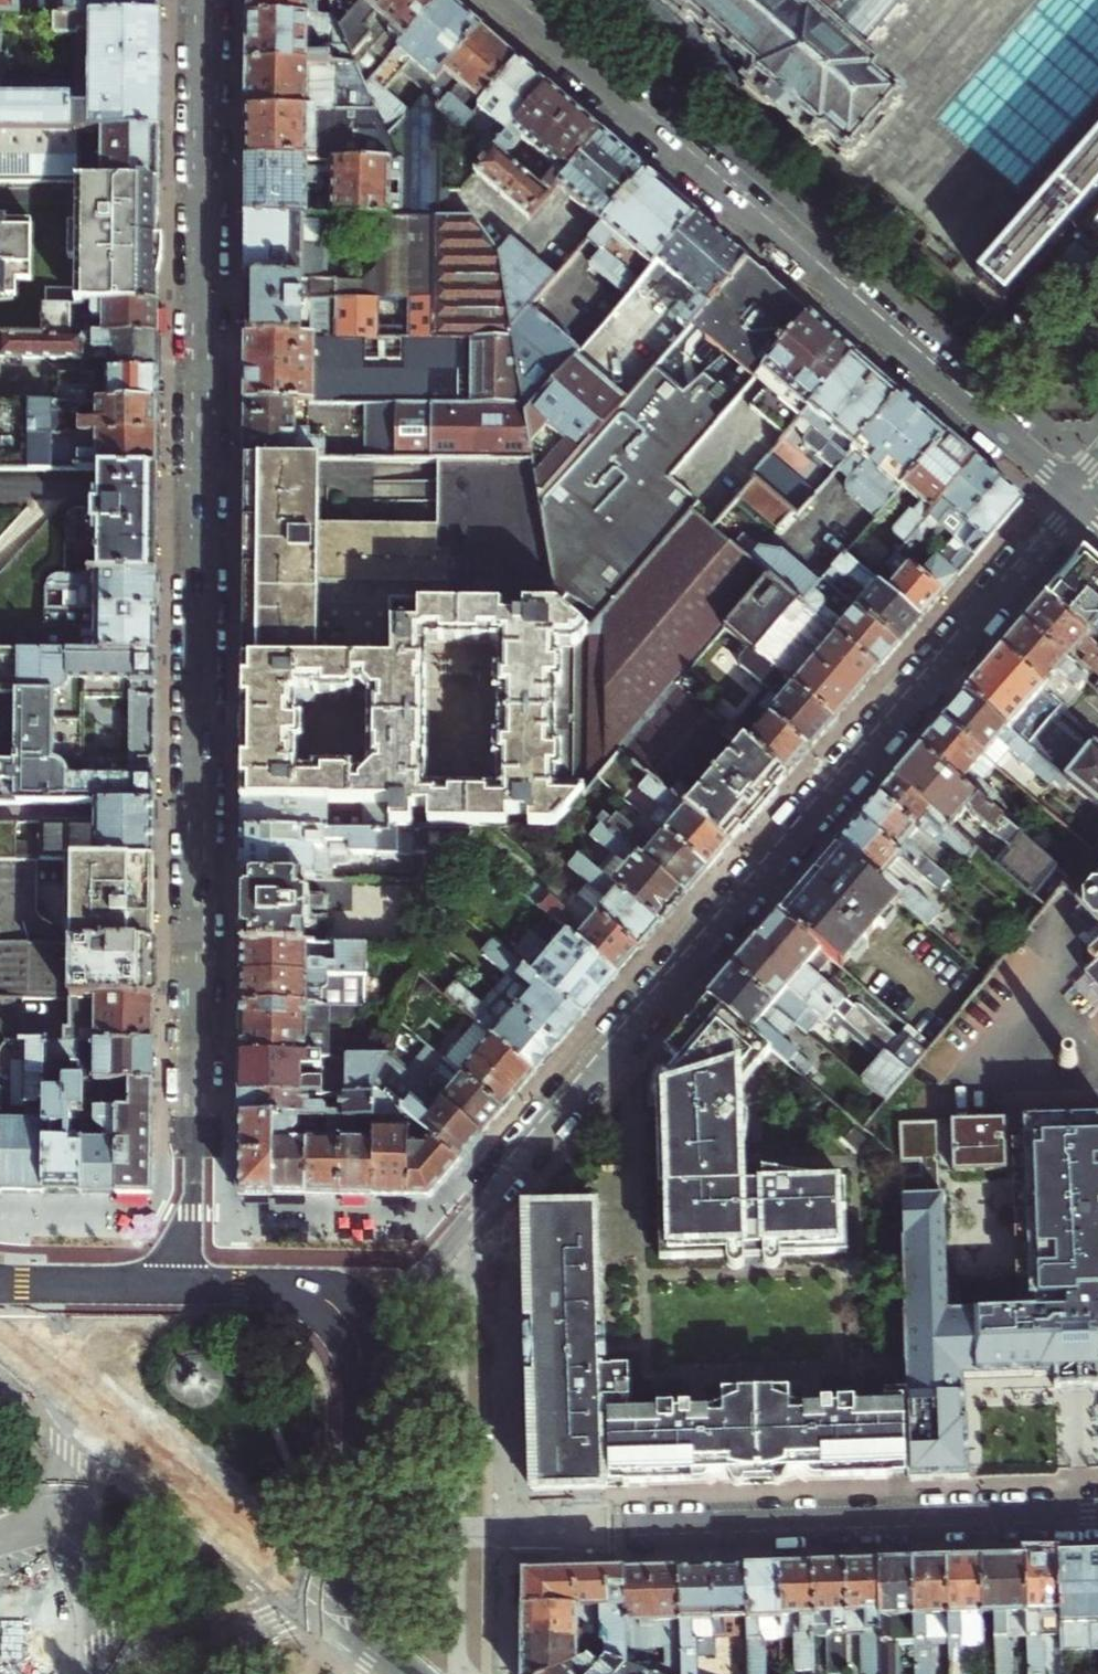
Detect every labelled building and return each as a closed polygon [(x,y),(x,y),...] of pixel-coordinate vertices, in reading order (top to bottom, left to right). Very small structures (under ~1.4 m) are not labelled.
[(19,0),(0,0),(0,17),(1,17),(19,18),(19,0)] [(84,6),(60,5),(60,18),(161,19),(161,0),(84,0),(84,6)] [(325,0),(249,0),(249,4),(249,21),(335,21),(329,9),(325,0)] [(329,9),(337,0),(325,0),(329,9)] [(365,6),(340,34),(356,68),(365,90),(444,0),(370,0),(365,6)] [(428,97),(483,33),(464,17),(444,0),(365,90),(377,115),(389,142),(412,115),(386,92),(402,74),(428,97)] [(665,5),(667,2),(680,13),(678,16),(688,25),(690,22),(703,33),(701,36),(710,44),(713,42),(726,53),(723,56),(733,64),(735,61),(749,73),(746,75),(750,78),(743,86),(769,110),(771,108),(789,124),(787,125),(815,149),(821,142),(824,145),(827,141),(841,152),(839,155),(848,163),(850,160),(853,163),(861,153),(859,151),(863,146),(866,148),(873,139),(871,137),(883,124),(885,126),(893,116),(891,114),(896,109),(898,111),(906,101),(903,99),(906,96),(899,90),(896,93),(893,90),(897,86),(899,88),(975,0),(659,0),(665,5)] [(1,17),(0,17),(0,133),(160,134),(161,83),(161,19),(60,18),(33,18),(33,34),(55,34),(55,38),(57,40),(73,40),(72,87),(1,87),(1,17)] [(340,34),(335,21),(249,21),(248,41),(248,68),(356,68),(340,34)] [(500,49),(483,33),(428,97),(412,115),(389,142),(398,163),(440,163),(440,155),(469,122),(519,65),(500,49)] [(533,77),(519,65),(469,122),(488,139),(477,151),(473,148),(462,161),(476,173),(548,90),(533,77)] [(365,90),(356,68),(248,68),(248,89),(248,115),(321,115),(377,115),(365,90)] [(503,197),(523,174),(506,159),(522,141),(539,156),(575,114),(563,103),(548,90),(476,173),(503,197)] [(575,114),(539,156),(556,171),(541,189),(523,174),(503,197),(478,226),(499,257),(512,243),(558,189),(603,138),(590,126),(575,114)] [(248,137),(248,163),(310,163),(320,163),(321,115),(248,115),(248,137)] [(377,115),(321,115),(320,163),(332,163),(398,163),(389,142),(377,115)] [(160,134),(0,133),(0,182),(78,183),(160,183),(160,165),(160,134)] [(603,138),(558,189),(588,215),(542,268),(512,243),(499,257),(511,332),(529,312),(590,242),(647,176),(623,155),(603,138)] [(978,278),(1005,301),(1040,261),(1097,194),(1097,139),(1012,238),(978,278)] [(310,163),(248,163),(247,186),(247,218),(328,219),(379,219),(397,219),(398,163),(332,163),(332,207),(311,206),(310,163)] [(440,163),(398,163),(397,219),(438,219),(439,190),(440,163)] [(647,176),(590,242),(603,252),(591,267),(628,299),(697,220),(675,200),(647,176)] [(47,308),(159,309),(160,252),(160,243),(158,243),(158,217),(160,217),(160,215),(160,183),(78,183),(77,288),(48,289),(47,308)] [(460,191),(439,190),(438,219),(459,219),(460,191)] [(7,297),(7,294),(19,294),(19,280),(33,280),(33,221),(7,220),(7,217),(0,217),(0,297),(7,297)] [(328,242),(328,219),(247,218),(247,236),(247,281),(322,281),(322,242),(328,242)] [(397,219),(379,219),(379,267),(366,281),(322,281),(247,281),(247,289),(247,298),(335,299),(334,338),(513,339),(511,332),(499,257),(478,226),(474,219),(459,219),(438,219),(397,219)] [(658,283),(679,301),(728,246),(713,233),(697,220),(628,299),(578,356),(525,417),(529,443),(551,462),(535,478),(536,485),(545,494),(657,368),(689,331),(680,323),(669,313),(607,385),(587,367),(625,324),(633,323),(661,291),(658,283)] [(679,301),(679,302),(689,312),(680,323),(689,331),(692,328),(748,264),(740,256),(728,246),(679,301)] [(748,264),(692,328),(740,369),(735,375),(739,378),(727,392),(702,369),(683,390),(657,368),(545,494),(539,501),(556,608),(586,634),(593,626),(691,512),(698,504),(669,479),(762,372),(809,317),(776,288),(748,264)] [(334,338),(335,299),(247,298),(247,313),(246,338),(334,338)] [(43,308),(42,338),(159,339),(159,328),(159,309),(47,308),(43,308)] [(525,417),(578,356),(529,312),(511,332),(513,339),(525,417)] [(832,336),(809,317),(762,372),(772,381),(749,407),(786,439),(808,413),(856,358),(832,336)] [(159,375),(159,369),(159,350),(159,339),(42,338),(0,337),(0,471),(29,471),(29,438),(29,404),(58,404),(58,374),(159,375)] [(432,405),(431,460),(437,460),(532,460),(529,443),(525,417),(513,339),(334,338),(246,338),(246,356),(246,405),(295,405),(367,405),(432,405)] [(818,455),(817,458),(835,474),(837,472),(902,397),(878,377),(856,358),(808,413),(819,422),(803,442),(818,455)] [(58,374),(58,404),(159,405),(159,388),(159,375),(58,374)] [(895,498),(947,437),(922,415),(902,397),(837,472),(848,481),(845,487),(846,491),(848,495),(877,519),(895,498)] [(29,404),(29,438),(158,439),(158,420),(159,405),(58,404),(29,404)] [(295,429),(295,405),(246,405),(246,414),(246,438),(246,460),(319,460),(327,460),(327,444),(303,444),(303,429),(295,429)] [(432,405),(367,405),(367,460),(431,460),(432,405)] [(962,450),(947,437),(895,498),(909,511),(895,528),(895,534),(907,545),(914,536),(977,463),(962,450)] [(29,438),(29,471),(95,471),(158,471),(158,452),(158,439),(29,438)] [(319,551),(319,460),(246,460),(245,558),(245,606),(244,663),(390,663),(390,628),(413,628),(413,606),(498,607),(519,607),(556,608),(539,501),(545,494),(536,485),(535,478),(532,460),(437,460),(437,551),(319,551)] [(977,463),(914,536),(924,544),(940,525),(956,538),(1002,484),(991,474),(977,463)] [(94,508),(158,508),(158,490),(158,483),(158,471),(95,471),(94,491),(94,508)] [(795,514),(757,480),(742,496),(780,531),(795,514)] [(965,549),(946,570),(957,580),(991,542),(1023,503),(1002,484),(956,538),(954,539),(965,549)] [(92,527),(92,508),(74,508),(65,516),(65,547),(78,547),(78,527),(92,527)] [(94,508),(92,508),(92,527),(92,577),(157,578),(158,518),(158,508),(94,508)] [(687,810),(744,742),(729,730),(677,686),(725,628),(767,578),(732,548),(691,512),(593,626),(593,786),(599,779),(620,753),(650,778),(687,810)] [(744,535),(732,548),(767,578),(802,606),(820,585),(781,552),(760,549),(744,535)] [(823,582),(831,588),(840,578),(842,580),(849,577),(866,592),(872,593),(857,610),(901,647),(911,634),(922,622),(887,593),(875,582),(845,556),(823,582)] [(903,574),(887,593),(922,622),(933,609),(943,597),(921,578),(897,556),(886,569),(889,572),(894,569),(899,574),(903,574)] [(1084,558),(1062,584),(1046,602),(1097,646),(1097,570),(1084,558)] [(946,570),(936,561),(921,578),(943,597),(950,588),(957,580),(946,570)] [(92,577),(50,577),(45,583),(45,592),(45,599),(45,610),(67,610),(78,610),(157,611),(157,593),(157,578),(92,577)] [(767,578),(725,628),(748,648),(836,723),(857,697),(879,672),(802,606),(767,578)] [(857,610),(831,588),(823,582),(820,585),(802,606),(879,672),(890,659),(901,647),(857,610)] [(1046,602),(1038,612),(1025,627),(1066,663),(1074,654),(1097,674),(1097,646),(1046,602)] [(560,641),(580,642),(586,634),(556,608),(519,607),(519,618),(498,618),(498,607),(413,606),(413,628),(390,628),(390,663),(244,663),(244,677),(243,767),(243,805),(391,805),(391,828),(415,828),(477,829),(495,829),(512,829),(512,819),(534,819),(534,829),(547,829),(557,829),(578,805),(589,791),(559,789),(559,772),(565,772),(565,748),(559,748),(560,684),(566,684),(566,660),(560,660),(560,641)] [(74,654),(156,656),(157,611),(78,610),(67,610),(67,624),(74,624),(74,654)] [(1067,707),(1088,682),(1066,663),(1025,627),(1014,639),(1004,652),(1064,704),(1067,707)] [(836,723),(748,648),(738,659),(740,666),(765,689),(753,703),(811,752),(825,735),(836,723)] [(1064,704),(1004,652),(988,670),(967,695),(1029,747),(1056,715),(1064,704)] [(18,805),(97,805),(155,805),(156,711),(156,656),(74,654),(44,654),(20,653),(0,653),(0,692),(18,692),(18,759),(0,759),(0,805),(18,805)] [(1029,747),(967,695),(957,707),(944,722),(998,768),(1012,751),(1053,785),(1057,781),(1067,789),(1071,782),(1069,780),(1029,747)] [(753,703),(751,702),(729,730),(744,742),(788,779),(801,763),(811,752),(753,703)] [(986,782),(998,768),(944,722),(933,735),(921,748),(996,814),(1005,804),(999,799),(998,792),(986,782)] [(788,779),(744,742),(687,810),(730,846),(759,813),(788,779)] [(1069,780),(1071,782),(1095,802),(1097,805),(1097,745),(1069,780)] [(976,848),(1046,909),(1070,879),(996,814),(921,748),(908,764),(895,779),(976,848)] [(687,810),(650,778),(639,791),(660,810),(650,822),(709,872),(722,856),(730,846),(687,810)] [(966,860),(976,848),(895,779),(887,788),(879,798),(935,846),(942,839),(966,860)] [(921,874),(954,902),(960,896),(949,886),(954,881),(937,866),(945,855),(935,846),(879,798),(869,810),(859,822),(921,874)] [(1095,802),(1087,811),(1097,820),(1097,805),(1095,802)] [(97,823),(155,823),(155,812),(155,805),(97,805),(97,823)] [(391,828),(391,805),(243,805),(243,821),(243,833),(391,832),(391,828)] [(609,810),(598,822),(605,828),(687,897),(698,884),(709,872),(650,822),(644,817),(632,830),(609,810)] [(34,852),(34,860),(37,860),(73,860),(155,860),(155,842),(155,823),(97,823),(42,822),(41,852),(34,852)] [(915,914),(928,924),(938,911),(910,887),(921,874),(859,822),(848,834),(837,847),(915,914)] [(18,824),(0,824),(0,860),(17,860),(18,824)] [(415,855),(415,828),(391,828),(391,832),(243,833),(243,858),(243,880),(306,880),(334,880),(334,865),(347,866),(350,864),(352,861),(353,858),(353,855),(377,855),(377,857),(397,857),(397,855),(415,855)] [(687,897),(605,828),(593,841),(612,858),(599,873),(662,926),(677,909),(687,897)] [(837,964),(858,982),(875,961),(915,914),(837,847),(808,881),(796,895),(779,915),(837,964)] [(662,926),(599,873),(576,854),(566,865),(584,881),(572,894),(591,910),(640,952),(651,939),(662,926)] [(37,860),(34,860),(17,860),(0,860),(0,944),(37,944),(37,860)] [(73,860),(72,944),(154,944),(154,923),(154,887),(155,860),(73,860)] [(457,882),(465,861),(426,861),(426,881),(457,882)] [(1079,901),(1097,921),(1081,936),(1094,950),(1091,953),(1097,961),(1097,879),(1079,901)] [(306,895),(306,880),(243,880),(242,912),(242,947),(306,947),(306,922),(329,923),(329,916),(306,916),(306,912),(330,912),(330,901),(323,895),(306,895)] [(535,891),(528,899),(545,914),(619,977),(631,962),(640,952),(591,910),(572,894),(556,880),(544,894),(539,890),(535,891)] [(448,905),(457,882),(426,881),(417,881),(417,897),(410,897),(410,914),(405,914),(405,931),(400,931),(400,948),(432,948),(435,940),(448,905)] [(545,914),(508,956),(583,1018),(601,997),(619,977),(545,914)] [(837,964),(779,915),(768,928),(756,942),(887,1054),(900,1039),(858,1005),(856,1009),(846,1001),(848,999),(831,984),(830,986),(824,980),(837,964)] [(881,1061),(887,1054),(756,942),(746,954),(732,970),(797,1025),(808,1033),(822,1017),(841,1034),(845,1030),(881,1061)] [(508,956),(492,943),(485,951),(486,957),(515,983),(503,997),(560,1045),(572,1032),(583,1018),(508,956)] [(0,944),(0,1000),(25,1000),(71,1000),(153,1000),(154,970),(154,944),(72,944),(37,944),(0,944)] [(331,950),(331,947),(306,947),(242,947),(242,964),(242,975),(366,976),(367,947),(337,947),(337,966),(326,965),(326,954),(329,952),(331,950)] [(1088,971),(1097,982),(1097,961),(1088,971)] [(772,1052),(805,1080),(815,1069),(800,1055),(801,1053),(785,1039),(797,1025),(732,970),(722,982),(708,998),(772,1052)] [(368,976),(366,976),(242,975),(242,995),(242,1005),(352,1007),(352,993),(356,993),(359,992),(361,990),(361,987),(369,987),(368,976)] [(453,988),(446,997),(478,1024),(492,1036),(536,1074),(548,1059),(560,1045),(503,997),(489,1013),(462,991),(458,988),(453,988)] [(772,1052),(708,998),(664,1049),(681,1063),(676,1068),(672,1074),(667,1073),(659,1073),(662,1193),(666,1194),(666,1222),(663,1223),(664,1235),(658,1235),(658,1262),(680,1262),(680,1260),(726,1259),(727,1263),(728,1268),(730,1269),(734,1270),(737,1270),(739,1269),(741,1267),(743,1265),(743,1262),(743,1248),(761,1248),(762,1264),(764,1266),(766,1268),(768,1269),(771,1270),(773,1269),(774,1268),(776,1267),(777,1265),(778,1261),(778,1257),(823,1256),(823,1257),(849,1257),(848,1232),(842,1231),(841,1186),(761,1174),(761,1187),(740,1188),(749,1119),(729,1102),(772,1052)] [(25,1000),(0,1000),(0,1034),(5,1044),(24,1044),(25,1001),(25,1000)] [(65,1030),(65,1045),(153,1045),(153,1019),(153,1000),(71,1000),(70,1030),(65,1030)] [(355,1018),(355,1007),(352,1007),(242,1005),(242,1039),(242,1057),(322,1058),(331,1058),(331,1024),(351,1024),(355,1018)] [(460,1074),(492,1036),(478,1024),(445,1062),(460,1074)] [(864,1081),(888,1102),(933,1046),(910,1027),(900,1039),(887,1054),(881,1061),(864,1081)] [(536,1074),(492,1036),(460,1074),(504,1111),(520,1092),(536,1074)] [(26,1191),(40,1192),(44,1192),(45,1082),(46,1044),(24,1044),(5,1044),(0,1050),(0,1057),(0,1058),(0,1191),(26,1191)] [(46,1044),(45,1082),(84,1082),(104,1083),(153,1083),(153,1061),(153,1045),(65,1045),(46,1044)] [(429,1048),(407,1074),(482,1137),(495,1122),(504,1111),(460,1074),(445,1062),(429,1048)] [(389,1059),(348,1058),(348,1073),(324,1073),(324,1068),(322,1068),(322,1058),(242,1057),(241,1080),(241,1095),(309,1096),(343,1097),(376,1097),(376,1094),(377,1090),(382,1078),(389,1059)] [(382,1078),(377,1090),(408,1116),(414,1122),(460,1162),(471,1149),(482,1137),(407,1074),(389,1059),(382,1078)] [(44,1192),(63,1192),(83,1193),(84,1123),(84,1082),(45,1082),(44,1192)] [(84,1082),(84,1123),(83,1193),(100,1194),(117,1194),(119,1110),(103,1110),(104,1100),(104,1083),(84,1082)] [(152,1124),(153,1083),(104,1083),(104,1100),(103,1110),(119,1110),(117,1194),(135,1195),(152,1195),(152,1124)] [(408,1116),(377,1090),(376,1094),(376,1097),(375,1116),(408,1116)] [(309,1096),(241,1095),(241,1108),(241,1118),(276,1118),(309,1119),(321,1119),(332,1119),(332,1103),(309,1103),(309,1096)] [(376,1097),(343,1097),(343,1120),(362,1120),(375,1120),(375,1116),(376,1097)] [(374,1197),(392,1197),(409,1197),(409,1128),(414,1122),(408,1116),(375,1116),(375,1120),(375,1142),(374,1197)] [(241,1195),(258,1195),(275,1195),(276,1118),(241,1118),(241,1148),(241,1195)] [(309,1129),(309,1119),(276,1118),(275,1195),(291,1195),(308,1196),(309,1144),(309,1133),(309,1129)] [(308,1196),(321,1196),(340,1196),(342,1120),(332,1119),(321,1119),(321,1122),(324,1125),(326,1125),(326,1132),(319,1132),(317,1129),(309,1129),(309,1133),(309,1144),(308,1196)] [(362,1120),(343,1120),(342,1120),(340,1196),(354,1196),(374,1197),(375,1142),(375,1120),(362,1120)] [(414,1122),(409,1128),(409,1197),(418,1197),(430,1197),(450,1174),(460,1162),(414,1122)] [(910,1480),(969,1479),(968,1421),(966,1421),(966,1378),(1057,1376),(1057,1388),(1077,1387),(1097,1386),(1097,1122),(1021,1125),(1027,1307),(1034,1307),(1034,1316),(944,1319),(940,1179),(1006,1177),(1005,1125),(898,1129),(899,1160),(901,1262),(903,1314),(900,1314),(902,1365),(904,1365),(905,1397),(906,1429),(909,1468),(910,1480)] [(527,1210),(524,1210),(528,1331),(524,1331),(524,1349),(525,1374),(530,1374),(533,1492),(607,1490),(606,1483),(630,1483),(630,1485),(682,1483),(683,1483),(684,1481),(684,1474),(701,1474),(726,1473),(728,1476),(734,1483),(736,1485),(738,1486),(740,1486),(741,1486),(742,1485),(744,1481),(773,1481),(774,1483),(775,1485),(777,1485),(780,1485),(781,1484),(783,1483),(784,1481),(787,1475),(789,1471),(816,1470),(832,1470),(832,1479),(887,1478),(887,1475),(889,1475),(889,1469),(909,1468),(906,1429),(905,1397),(882,1398),(882,1411),(853,1412),(853,1406),(835,1407),(835,1414),(829,1414),(829,1407),(819,1407),(819,1413),(811,1413),(803,1413),(798,1412),(795,1411),(791,1409),(787,1406),(786,1403),(777,1403),(777,1395),(728,1396),(728,1404),(720,1404),(720,1409),(716,1411),(711,1413),(704,1415),(697,1416),(691,1416),(689,1416),(687,1415),(687,1410),(677,1411),(677,1418),(672,1419),(671,1411),(654,1411),(654,1417),(622,1417),(622,1404),(628,1404),(628,1393),(624,1393),(624,1389),(628,1389),(627,1371),(603,1372),(602,1326),(599,1326),(598,1261),(593,1261),(591,1215),(596,1215),(596,1208),(527,1210)] [(1059,1557),(1061,1635),(1062,1646),(1062,1651),(1097,1649),(1097,1555),(1094,1555),(1059,1557)] [(1059,1557),(1041,1557),(1024,1558),(1027,1637),(1028,1673),(1045,1673),(1044,1646),(1043,1642),(1040,1643),(1040,1636),(1061,1635),(1059,1557)] [(996,1673),(1011,1673),(1010,1643),(1009,1642),(1007,1642),(1006,1638),(1027,1637),(1024,1558),(1007,1558),(992,1559),(996,1673)] [(949,1639),(950,1673),(984,1673),(980,1559),(963,1559),(946,1560),(949,1639)] [(992,1559),(986,1559),(980,1559),(984,1673),(996,1673),(992,1559)] [(911,1561),(915,1640),(916,1673),(931,1673),(930,1645),(925,1646),(925,1640),(949,1639),(946,1560),(929,1560),(911,1561)] [(882,1673),(898,1673),(897,1646),(892,1646),(892,1640),(915,1640),(911,1561),(895,1562),(878,1562),(882,1673)] [(846,1563),(847,1632),(861,1632),(862,1673),(882,1673),(878,1562),(863,1563),(846,1563)] [(815,1671),(815,1673),(818,1673),(830,1673),(828,1633),(847,1632),(846,1563),(833,1563),(813,1564),(815,1671)] [(801,1672),(815,1671),(813,1564),(796,1565),(778,1565),(780,1637),(795,1637),(796,1670),(801,1672)] [(747,1618),(748,1673),(766,1673),(765,1643),(780,1643),(780,1637),(778,1565),(762,1566),(745,1566),(747,1618)] [(729,1567),(712,1567),(713,1619),(747,1618),(745,1566),(729,1567)] [(712,1567),(697,1568),(679,1568),(681,1673),(696,1673),(695,1655),(715,1654),(713,1619),(712,1567)] [(622,1570),(623,1608),(598,1607),(598,1641),(598,1652),(600,1655),(606,1657),(625,1663),(623,1622),(637,1622),(637,1627),(650,1626),(650,1641),(663,1641),(664,1665),(656,1665),(656,1673),(681,1673),(679,1568),(652,1569),(622,1570)] [(523,1588),(523,1606),(598,1607),(623,1608),(622,1570),(534,1573),(523,1573),(523,1588)] [(598,1641),(598,1607),(523,1606),(523,1622),(523,1640),(598,1641)] [(1043,1642),(1044,1646),(1062,1646),(1061,1635),(1040,1636),(1040,1643),(1043,1642)] [(523,1673),(553,1673),(598,1652),(598,1641),(523,1640),(523,1663),(523,1673)] [(598,1652),(553,1673),(593,1673),(606,1657),(600,1655),(598,1652)] [(606,1657),(593,1673),(643,1673),(645,1671),(625,1663),(606,1657)]
